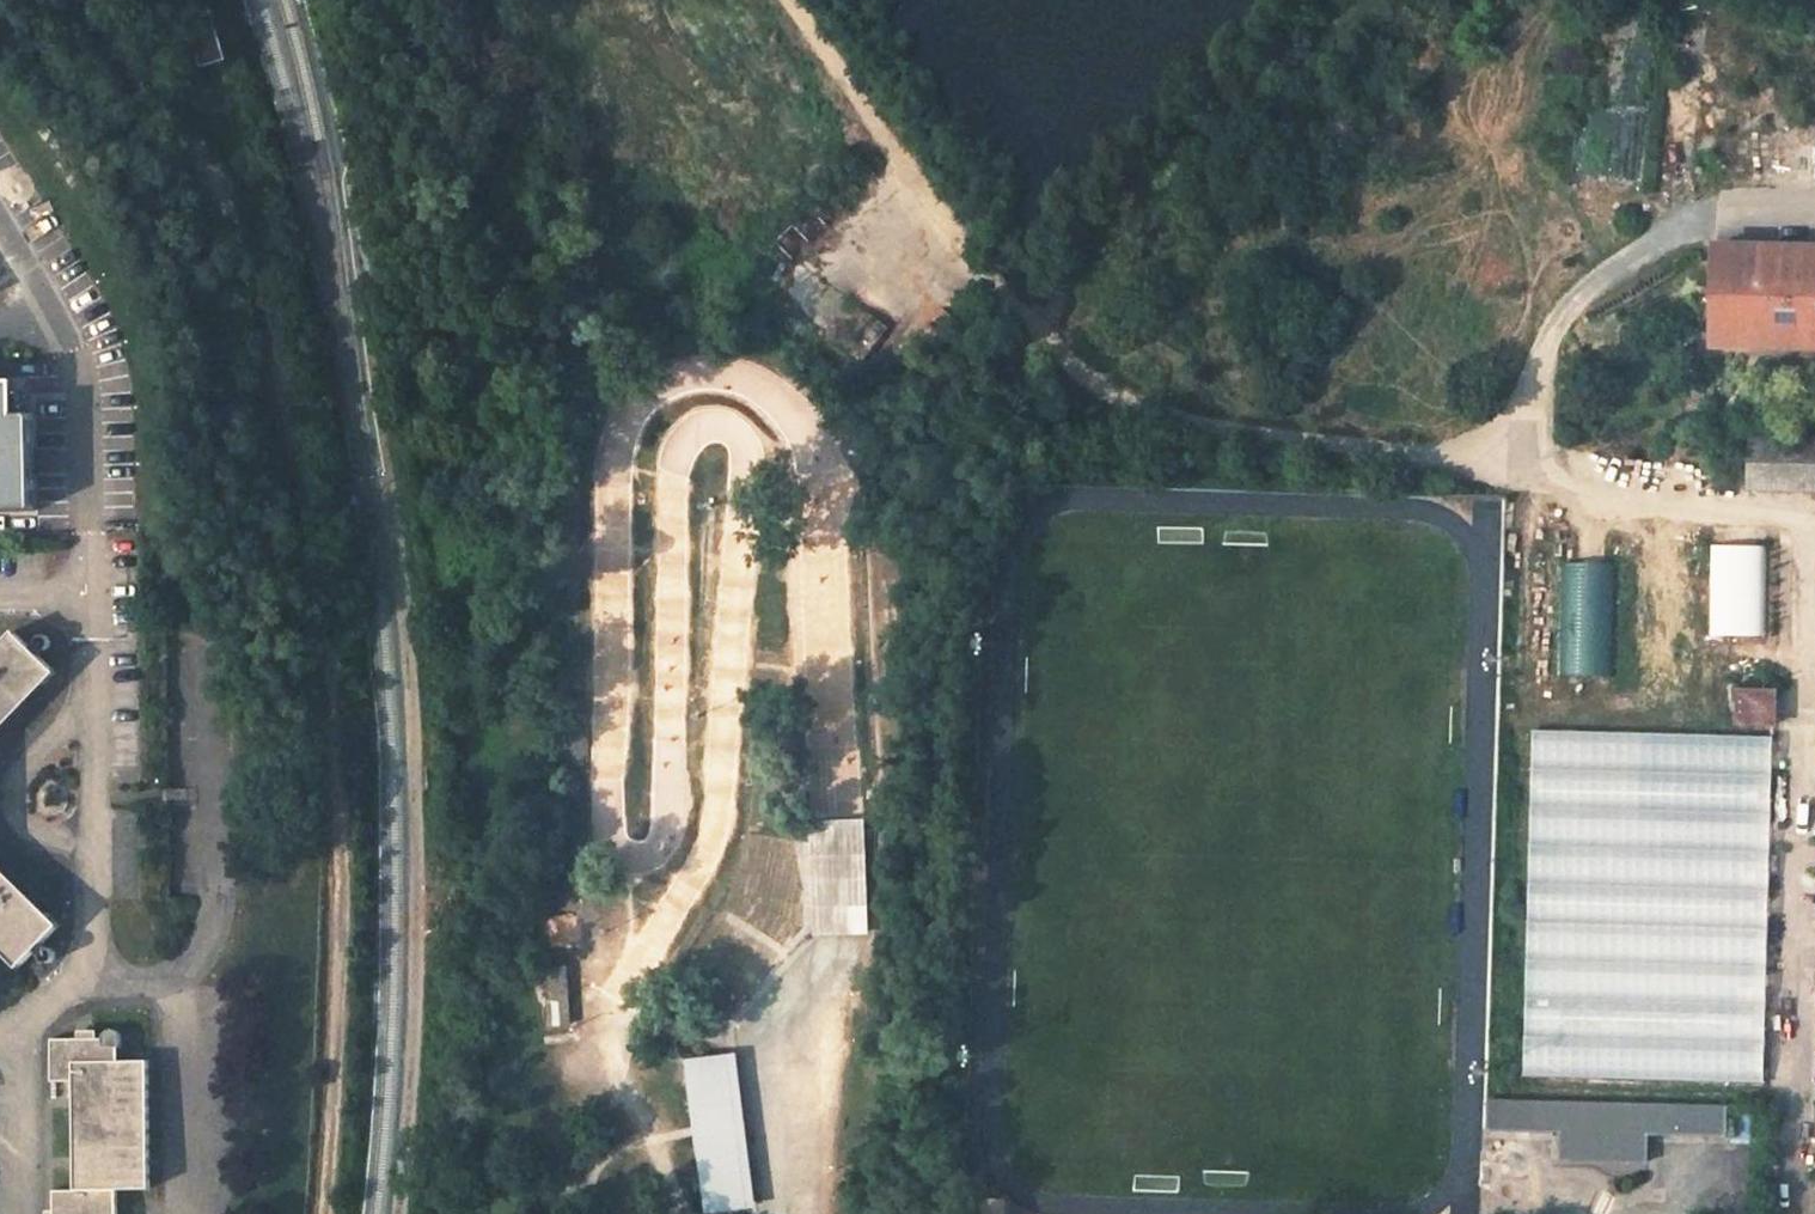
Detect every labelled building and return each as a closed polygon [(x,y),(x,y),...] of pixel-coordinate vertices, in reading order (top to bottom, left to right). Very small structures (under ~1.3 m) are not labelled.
[(180,3),(200,67),(224,60),(207,0),(190,0),(180,3)] [(1716,246),(1714,347),(1814,349),(1814,248),(1716,246)] [(0,378),(0,510),(33,510),(31,411),(14,411),(14,378),(0,378)] [(1754,441),(1752,487),(1814,488),(1814,442),(1754,441)] [(1710,635),(1764,635),(1765,545),(1710,544),(1710,635)] [(1561,562),(1560,635),(1615,636),(1616,562),(1561,562)] [(53,669),(9,628),(0,638),(0,725),(53,669)] [(1776,726),(1777,689),(1741,689),(1740,725),(1776,726)] [(1772,740),(1532,735),(1525,1074),(1765,1079),(1772,740)] [(808,819),(812,935),(867,933),(863,818),(808,819)] [(19,966),(58,924),(0,867),(0,948),(19,966)] [(543,1025),(568,1023),(565,969),(540,970),(543,1025)] [(151,1043),(122,1043),(121,1023),(118,1016),(117,1014),(114,1012),(113,1012),(113,1011),(109,1011),(108,1012),(107,1012),(106,1012),(105,1012),(105,1014),(104,1015),(103,1017),(101,1025),(53,1026),(55,1067),(76,1066),(82,1175),(61,1176),(63,1213),(126,1213),(124,1173),(157,1171),(151,1043)] [(754,1208),(741,1052),(691,1056),(704,1212),(754,1208)] [(1678,1106),(1537,1101),(1536,1131),(1564,1132),(1563,1160),(1593,1161),(1594,1133),(1620,1134),(1619,1162),(1648,1163),(1649,1135),(1677,1135),(1678,1106)] [(1594,1133),(1593,1161),(1619,1162),(1620,1134),(1594,1133)]
